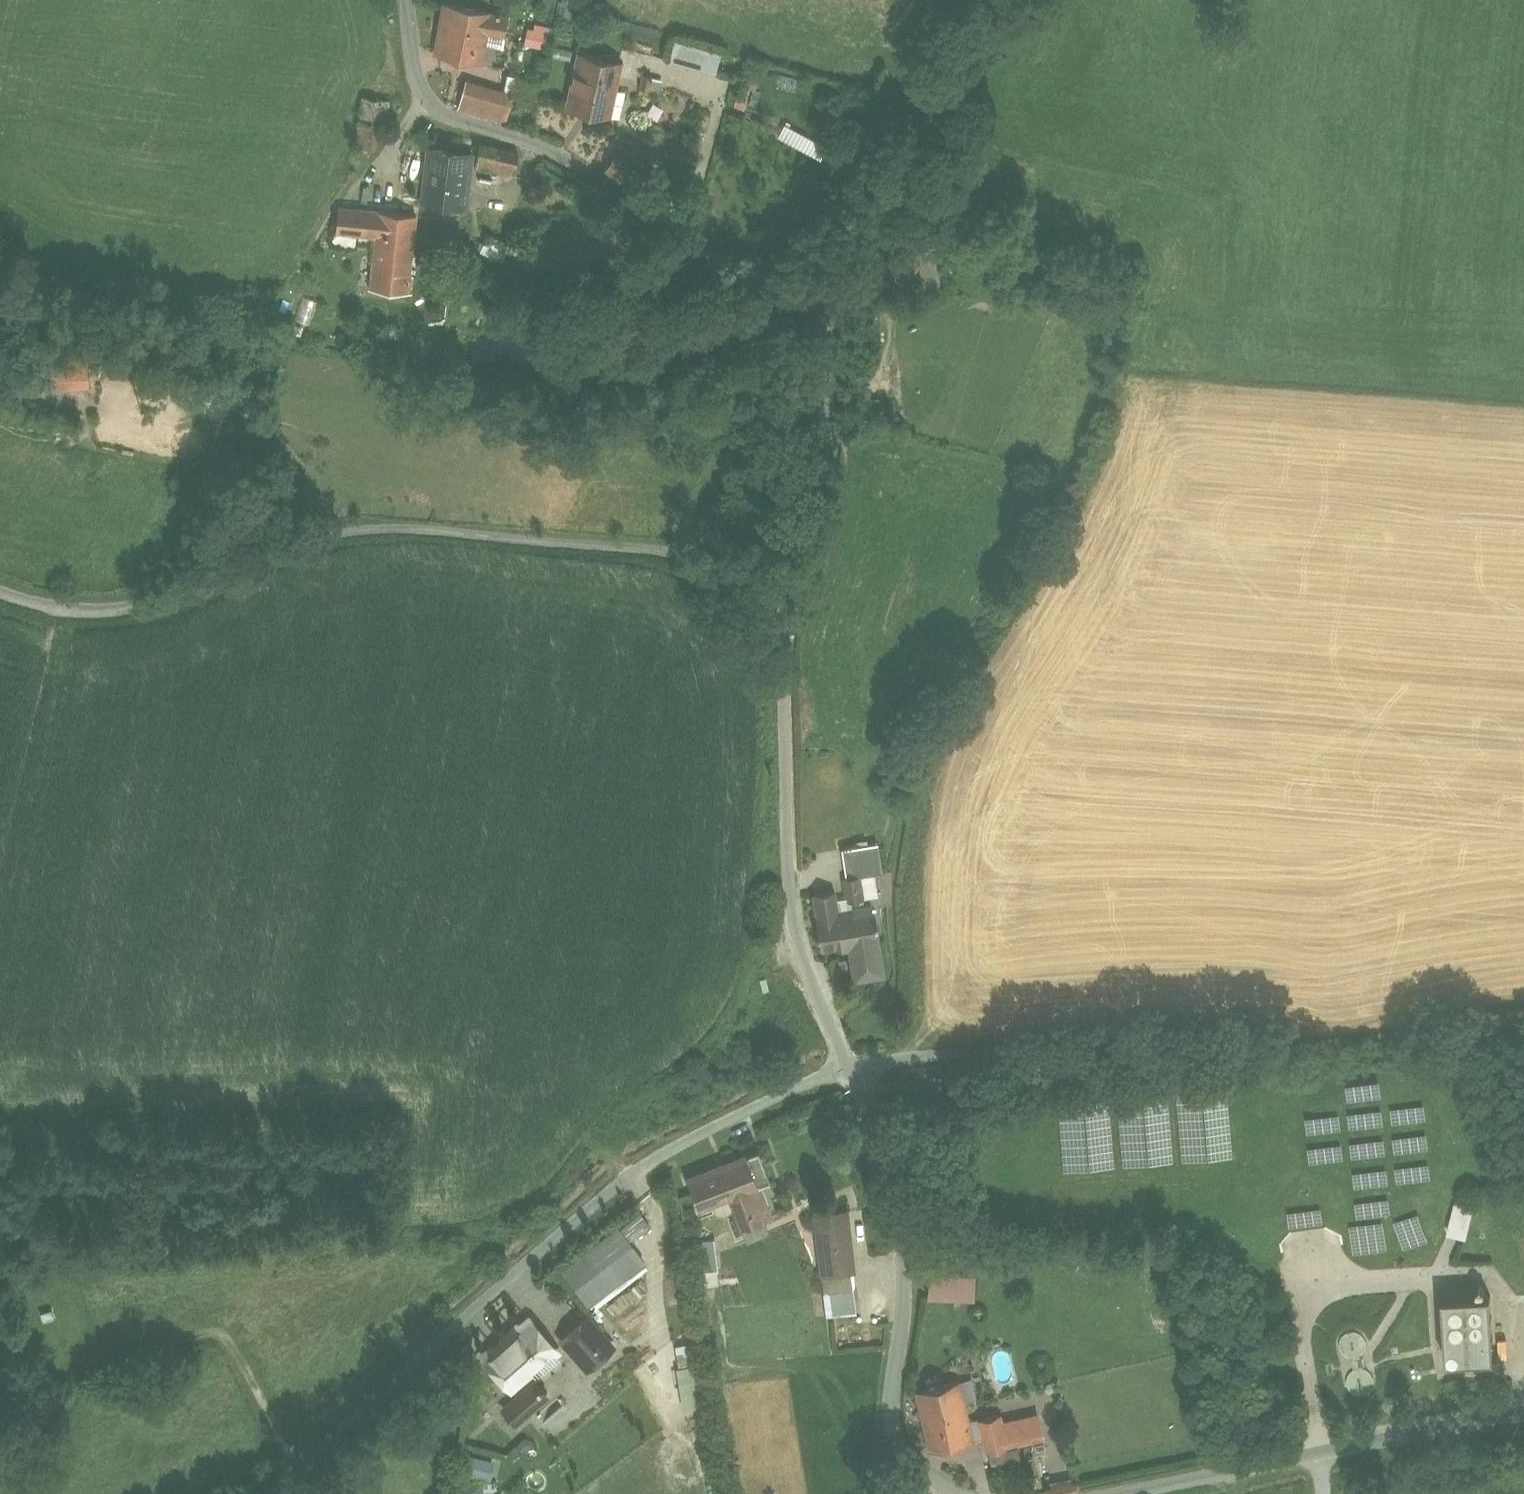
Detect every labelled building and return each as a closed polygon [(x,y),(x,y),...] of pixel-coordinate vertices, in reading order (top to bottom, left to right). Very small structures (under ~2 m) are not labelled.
[(485,0),(448,0),(439,45),(486,54),(493,21),(515,25),(518,7),(485,0)] [(542,47),(544,38),(552,40),(556,26),(535,21),(530,45),(542,47)] [(730,40),(681,26),(674,48),(724,63),(730,40)] [(617,106),(629,50),(584,40),(575,82),(583,84),(580,98),(617,106)] [(516,64),(512,79),(520,81),(525,82),(528,67),(516,64)] [(473,70),(466,100),(513,111),(520,81),(512,79),(473,70)] [(389,90),(365,89),(363,135),(386,136),(389,90)] [(474,141),(434,137),(428,191),(468,195),(474,141)] [(487,151),(484,169),(523,175),(526,157),(487,151)] [(419,281),(426,203),(346,196),(344,220),(382,223),(377,278),(419,281)] [(55,354),(57,387),(97,384),(95,352),(55,354)] [(852,868),(862,867),(865,891),(884,889),(881,864),(890,863),(886,837),(849,842),(852,868)] [(888,915),(884,915),(881,894),(852,897),(850,881),(820,885),(827,941),(860,936),(864,969),(894,965),(888,915)] [(759,1153),(686,1182),(698,1212),(728,1200),(741,1233),(768,1222),(755,1190),(771,1184),(759,1153)] [(858,1201),(822,1204),(827,1266),(832,1265),(861,1263),(863,1263),(858,1201)] [(1459,1201),(1453,1232),(1473,1236),(1479,1205),(1459,1201)] [(631,1243),(651,1227),(641,1214),(621,1230),(631,1243)] [(710,1239),(707,1223),(695,1225),(698,1243),(694,1244),(700,1276),(720,1273),(715,1238),(710,1239)] [(588,1307),(644,1265),(617,1229),(569,1266),(567,1263),(559,1269),(588,1307)] [(864,1305),(861,1263),(832,1265),(836,1308),(864,1305)] [(968,1283),(923,1282),(922,1308),(967,1308),(968,1283)] [(64,1294),(50,1297),(54,1310),(67,1306),(64,1294)] [(1486,1294),(1440,1298),(1445,1361),(1491,1357),(1486,1294)] [(587,1369),(614,1346),(588,1317),(561,1340),(587,1369)] [(531,1321),(487,1359),(511,1387),(555,1349),(531,1321)] [(925,1380),(927,1389),(962,1379),(973,1377),(969,1359),(934,1368),(937,1377),(925,1380)] [(927,1389),(915,1392),(931,1451),(978,1439),(962,1379),(927,1389)] [(517,1424),(547,1398),(534,1382),(503,1409),(517,1424)] [(1010,1411),(988,1416),(996,1451),(1047,1440),(1041,1411),(1012,1418),(1010,1411)] [(476,1476),(480,1460),(465,1456),(461,1472),(476,1476)] [(479,1475),(496,1480),(501,1462),(484,1457),(479,1475)] [(1053,1493),(1056,1493),(1082,1488),(1080,1478),(1050,1484),(1053,1493)]
